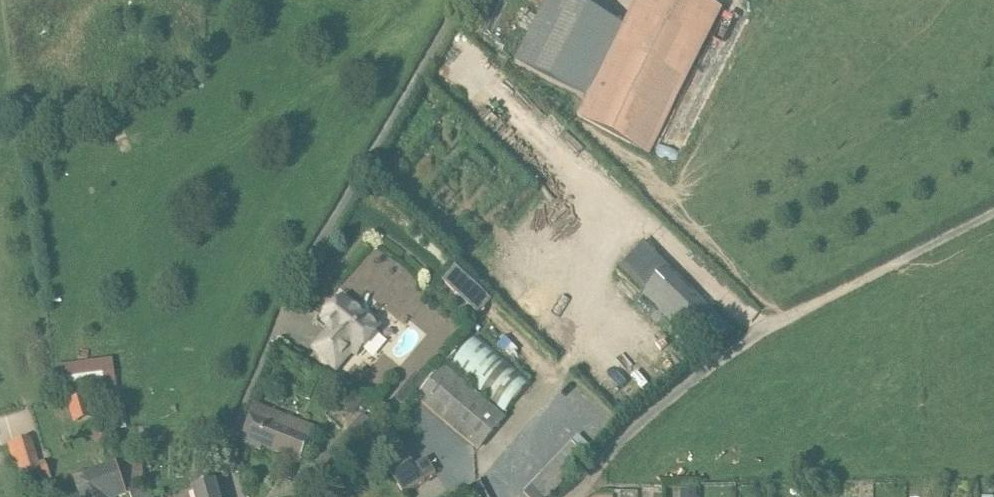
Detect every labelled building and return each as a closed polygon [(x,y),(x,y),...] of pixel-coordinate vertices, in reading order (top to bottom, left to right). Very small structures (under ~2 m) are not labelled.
[(654,156),(723,11),(702,0),(639,0),(627,25),(574,0),(548,0),(515,69),(589,105),(581,122),(654,156)] [(689,338),(714,313),(649,247),(638,258),(641,261),(627,275),(689,338)] [(337,370),(352,351),(358,356),(382,327),(371,318),(356,306),(354,308),(343,299),(323,322),(324,323),(327,320),(331,324),(326,329),(331,333),(315,352),(337,370)] [(505,414),(531,382),(478,337),(451,368),(505,414)] [(59,364),(63,394),(121,387),(117,356),(59,364)] [(506,420),(445,367),(417,398),(479,451),(506,420)] [(416,397),(405,388),(388,408),(400,417),(416,397)] [(95,417),(88,395),(67,402),(74,423),(95,417)] [(315,429),(282,416),(277,428),(251,418),(241,442),(261,450),(264,444),(303,458),(315,429)] [(109,439),(108,434),(104,431),(99,433),(96,437),(97,441),(101,444),(106,443),(109,439)] [(40,462),(32,437),(9,445),(18,468),(27,489),(52,479),(46,460),(40,462)] [(132,496),(152,496),(148,487),(139,458),(130,462),(126,443),(116,446),(120,465),(132,496)] [(564,451),(579,466),(587,458),(572,443),(564,451)] [(415,465),(404,448),(382,463),(392,480),(394,478),(405,494),(424,481),(426,484),(447,470),(435,452),(415,465)] [(556,459),(571,474),(579,466),(564,451),(556,459)] [(548,467),(562,482),(571,474),(556,459),(548,467)] [(120,465),(117,466),(117,465),(74,482),(80,496),(130,496),(132,496),(120,465)] [(215,483),(210,467),(190,474),(195,496),(219,496),(215,483)] [(540,475),(554,489),(562,482),(548,467),(540,475)] [(546,496),(547,496),(554,489),(540,475),(532,483),(546,496)] [(486,493),(480,483),(461,494),(463,496),(479,496),(486,493)] [(532,483),(524,491),(530,496),(546,496),(532,483)]
